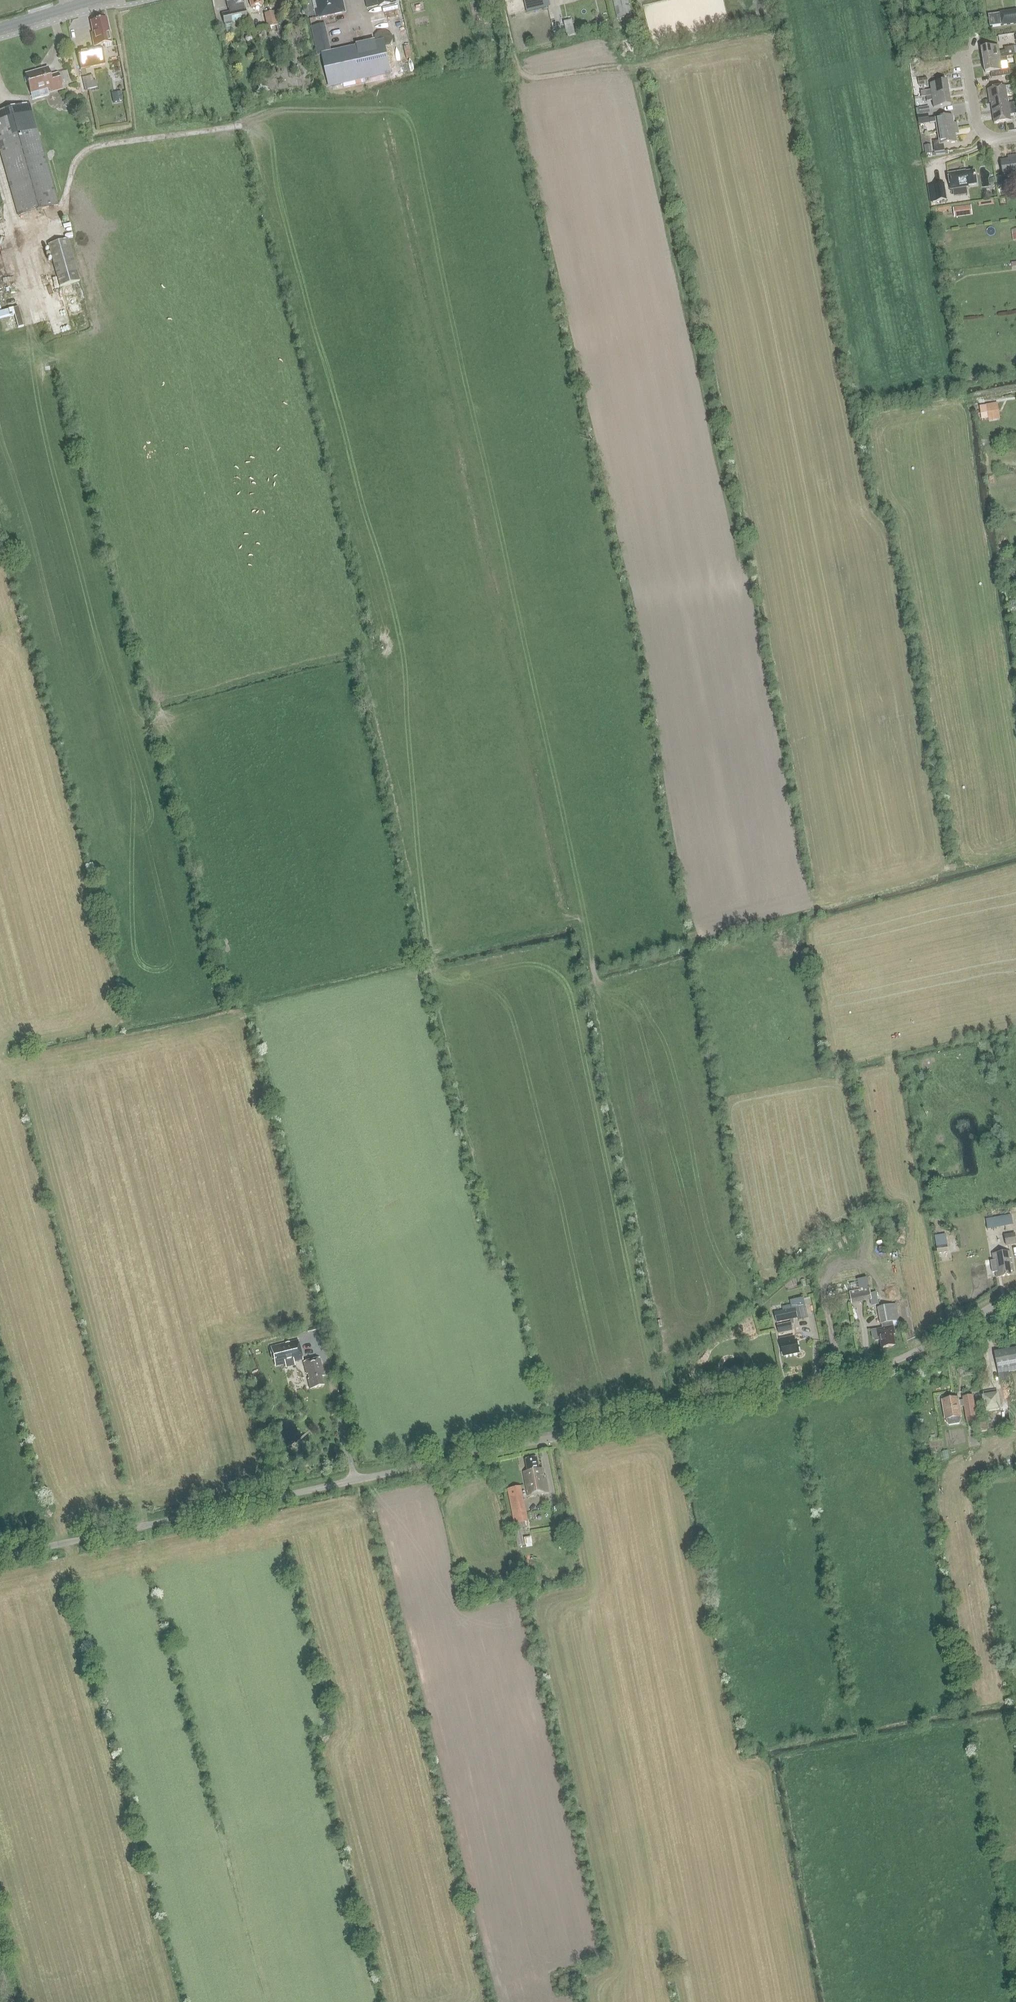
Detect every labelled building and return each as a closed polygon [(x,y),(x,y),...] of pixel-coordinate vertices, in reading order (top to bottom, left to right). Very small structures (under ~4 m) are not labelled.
[(243,0),(226,0),(229,13),(222,15),(225,25),(233,23),(233,22),(247,19),(243,0)] [(316,18),(344,12),(342,0),(312,0),(316,18)] [(545,0),(529,0),(524,1),(527,12),(547,8),(545,0)] [(628,0),(613,0),(617,20),(631,16),(628,0)] [(277,25),(274,12),(264,14),(267,28),(277,25)] [(1015,26),(1015,13),(990,17),(992,29),(1015,26)] [(113,46),(112,42),(106,19),(92,22),(95,34),(93,34),(96,46),(104,44),(105,48),(113,46)] [(575,19),(567,20),(569,35),(578,34),(575,19)] [(390,74),(385,47),(388,46),(392,41),(391,35),(385,32),(378,33),(375,37),(376,42),(331,52),(324,25),(311,28),(318,56),(322,55),(330,87),(390,74)] [(999,52),(998,46),(981,49),(983,61),(1006,57),(1006,58),(1015,56),(1015,50),(1014,50),(1013,47),(1004,48),(1005,51),(999,52)] [(82,76),(86,75),(85,69),(105,65),(102,48),(77,53),(82,76)] [(1006,58),(1006,57),(983,61),(985,73),(991,72),(992,79),(1006,76),(1007,82),(1015,81),(1015,66),(1009,67),(1009,69),(1008,69),(1007,62),(1006,58)] [(47,93),(62,88),(58,74),(50,76),(48,68),(25,75),(31,93),(46,89),(47,93)] [(94,81),(92,75),(85,77),(88,91),(98,88),(96,81),(94,81)] [(926,97),(949,94),(947,81),(930,84),(931,92),(925,93),(926,97)] [(990,103),(991,102),(1008,100),(1006,92),(1012,91),(1011,86),(1005,87),(988,89),(990,103)] [(949,94),(926,97),(927,101),(933,100),(934,108),(951,106),(949,94)] [(992,113),(1015,109),(1015,103),(1008,104),(1008,100),(991,102),(992,113)] [(59,205),(29,104),(27,105),(0,113),(0,151),(20,217),(59,205)] [(918,109),(919,116),(929,114),(929,107),(918,109)] [(992,113),(994,124),(1011,121),(1010,115),(1015,114),(1015,109),(992,113)] [(938,132),(958,128),(957,123),(954,123),(952,116),(929,119),(930,124),(936,123),(938,132)] [(959,134),(958,128),(938,132),(939,141),(933,142),(934,146),(956,142),(955,135),(959,134)] [(1013,156),(1008,157),(1008,160),(1000,161),(1004,184),(1008,184),(1007,177),(1015,176),(1015,173),(1013,156)] [(968,186),(977,185),(974,171),(962,173),(961,172),(948,174),(950,190),(952,190),(953,197),(967,195),(966,187),(968,187),(968,186)] [(947,201),(944,184),(933,185),(936,202),(947,201)] [(971,206),(953,208),(954,219),(973,216),(971,206)] [(80,282),(68,240),(48,245),(60,287),(80,282)] [(20,327),(25,326),(21,306),(0,310),(0,314),(1,317),(18,314),(20,327)] [(988,419),(989,421),(1000,419),(998,403),(986,405),(986,406),(979,407),(981,420),(988,419)] [(1011,1216),(986,1221),(988,1232),(1013,1228),(1011,1216)] [(948,1233),(937,1234),(938,1245),(950,1243),(948,1233)] [(1015,1233),(1004,1235),(1006,1246),(1015,1244),(1015,1240),(1015,1233)] [(948,1253),(947,1246),(937,1247),(938,1254),(948,1253)] [(992,1273),(995,1273),(996,1278),(1010,1275),(1010,1271),(1013,1270),(1010,1251),(992,1254),(993,1261),(990,1261),(992,1273)] [(852,1304),(872,1300),(877,1299),(876,1294),(871,1295),(867,1278),(857,1280),(859,1290),(849,1292),(852,1304)] [(892,1327),(900,1326),(896,1305),(877,1308),(880,1325),(881,1324),(882,1329),(871,1331),(872,1339),(874,1339),(875,1342),(879,1341),(881,1348),(894,1346),(892,1336),(894,1336),(892,1327)] [(790,1309),(774,1312),(777,1323),(797,1319),(795,1308),(790,1309)] [(777,1326),(779,1334),(792,1331),(790,1323),(777,1326)] [(796,1341),(795,1341),(793,1336),(779,1339),(784,1358),(799,1354),(796,1341)] [(303,1360),(298,1340),(270,1347),(276,1367),(303,1360)] [(998,1374),(1015,1371),(1015,1348),(1007,1350),(1008,1355),(995,1357),(998,1374)] [(306,1375),(307,1375),(308,1380),(307,1380),(310,1390),(324,1387),(322,1377),(324,1377),(320,1358),(303,1363),(306,1375)] [(1001,1392),(985,1394),(988,1411),(1003,1408),(1001,1392)] [(945,1419),(946,1419),(947,1423),(949,1426),(959,1424),(961,1420),(961,1417),(962,1417),(960,1407),(964,1407),(967,1423),(978,1421),(974,1395),(963,1397),(963,1400),(959,1401),(958,1397),(941,1400),(945,1419)] [(988,1421),(981,1423),(983,1430),(990,1429),(988,1421)] [(944,1445),(943,1440),(926,1444),(928,1449),(944,1445)] [(526,1497),(548,1493),(544,1476),(542,1477),(541,1469),(539,1470),(536,1459),(524,1462),(526,1474),(522,1475),(526,1497)] [(526,1522),(528,1522),(521,1487),(507,1489),(517,1546),(523,1545),(520,1528),(527,1527),(526,1522)] [(531,1537),(530,1531),(523,1532),(524,1538),(525,1545),(533,1544),(531,1537)]
